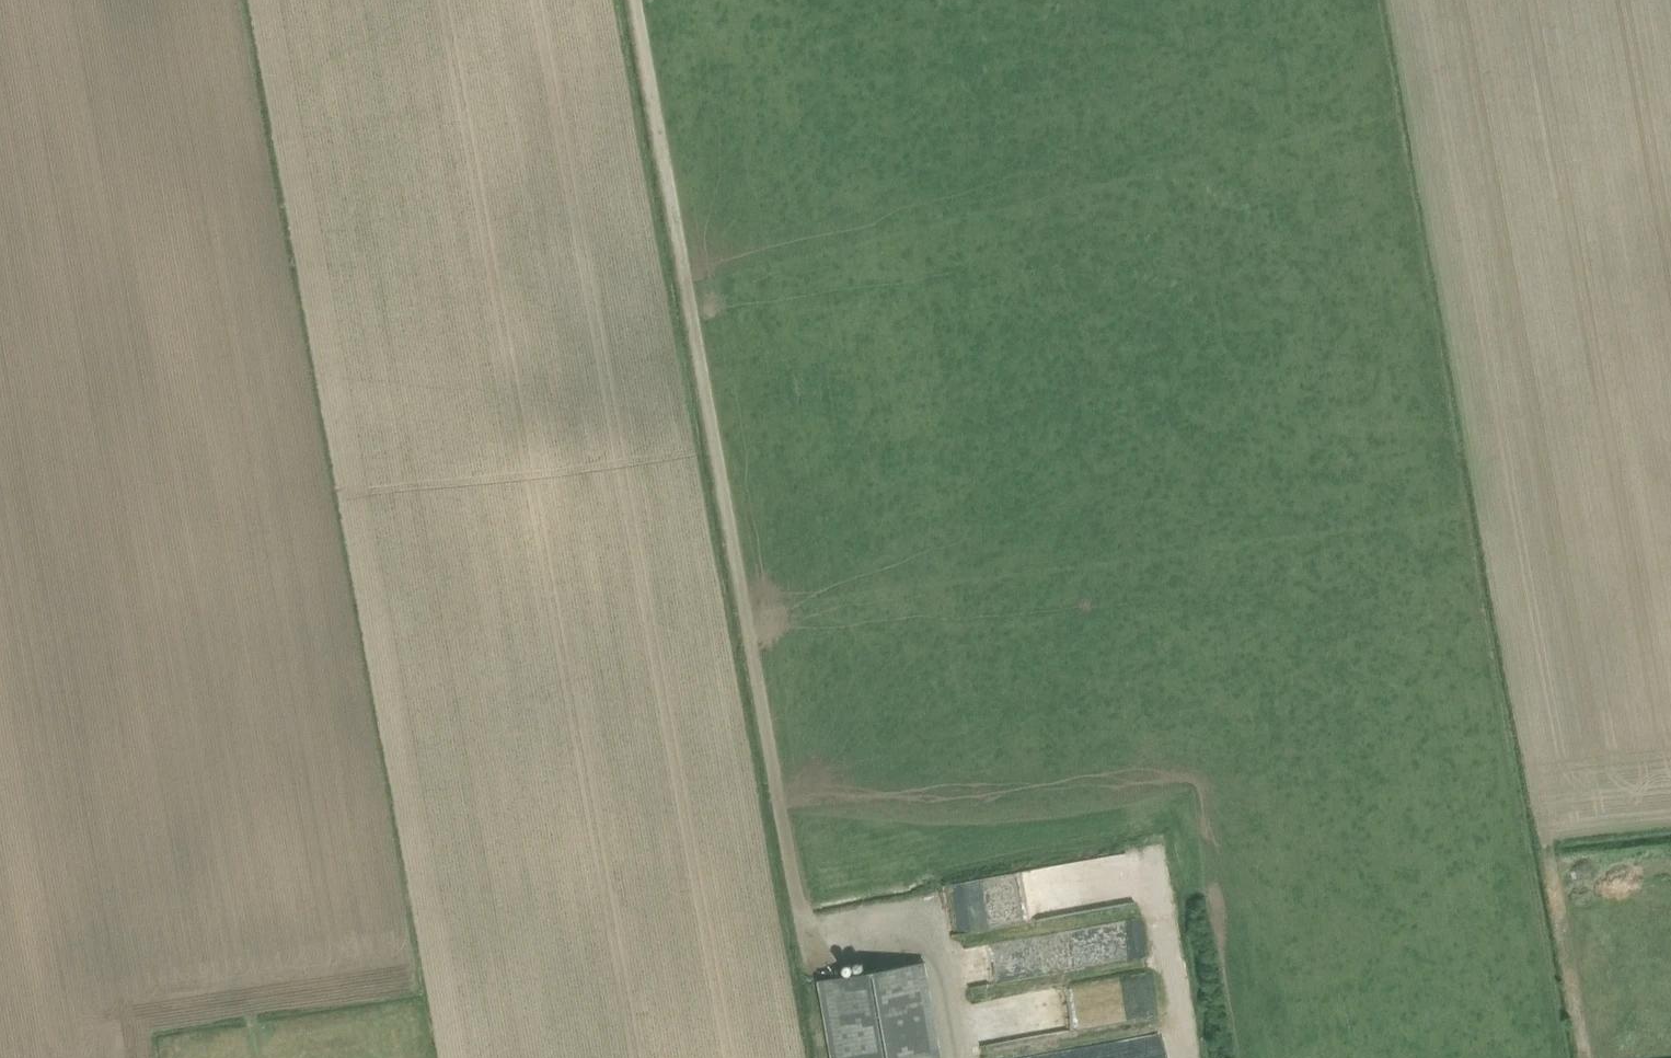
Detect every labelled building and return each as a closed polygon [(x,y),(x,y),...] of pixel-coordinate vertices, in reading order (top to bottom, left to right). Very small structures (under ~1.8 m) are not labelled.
[(962,946),(964,983),(1002,981),(1000,944),(962,946)] [(820,979),(834,1057),(941,1057),(939,1047),(923,961),(820,979)]
